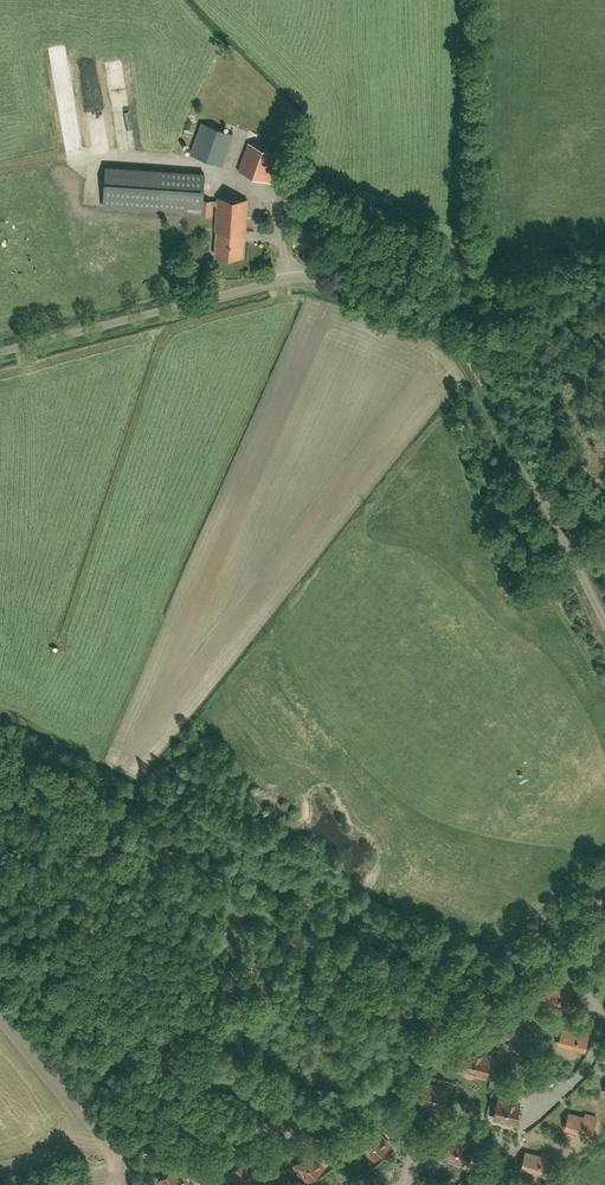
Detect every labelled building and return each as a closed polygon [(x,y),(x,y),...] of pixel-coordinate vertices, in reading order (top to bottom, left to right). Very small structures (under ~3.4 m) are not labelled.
[(233,116),(241,98),(234,95),(226,114),(233,116)] [(222,164),(233,134),(202,122),(191,153),(222,164)] [(273,186),(285,156),(249,143),(238,172),(273,186)] [(212,200),(204,200),(203,200),(204,173),(106,166),(104,207),(159,210),(159,209),(201,212),(201,214),(211,215),(211,205),(212,200)] [(217,201),(212,200),(211,205),(217,205),(215,231),(217,231),(215,255),(243,256),(244,232),(245,233),(248,200),(218,198),(217,201)] [(339,226),(349,230),(355,217),(345,213),(339,226)] [(296,230),(295,245),(316,246),(317,232),(296,230)] [(593,860),(603,870),(604,868),(604,848),(593,860)] [(568,1008),(572,991),(560,988),(560,990),(545,986),(541,1001),(568,1008)] [(558,1043),(585,1050),(589,1032),(578,1030),(577,1032),(562,1028),(558,1043)] [(460,1062),(459,1068),(467,1071),(466,1072),(477,1075),(477,1074),(485,1076),(487,1070),(488,1070),(490,1064),(488,1064),(490,1058),(482,1055),(483,1054),(472,1051),(472,1052),(464,1050),(462,1056),(461,1056),(459,1062),(460,1062)] [(423,1102),(442,1107),(447,1090),(427,1085),(423,1102)] [(519,1103),(499,1099),(495,1116),(515,1121),(519,1103)] [(569,1113),(565,1128),(591,1135),(595,1118),(584,1115),(583,1117),(569,1113)] [(362,1142),(375,1157),(389,1145),(375,1130),(362,1142)] [(444,1154),(462,1163),(470,1146),(452,1138),(444,1154)] [(309,1179),(322,1168),(309,1152),(296,1164),(309,1179)] [(521,1167),(548,1173),(552,1156),(541,1154),(541,1156),(525,1152),(521,1167)] [(255,1173),(245,1160),(231,1171),(241,1184),(246,1180),(248,1183),(253,1179),(251,1176),(255,1173)] [(160,1179),(165,1184),(185,1184),(187,1183),(174,1167),(160,1179)]
